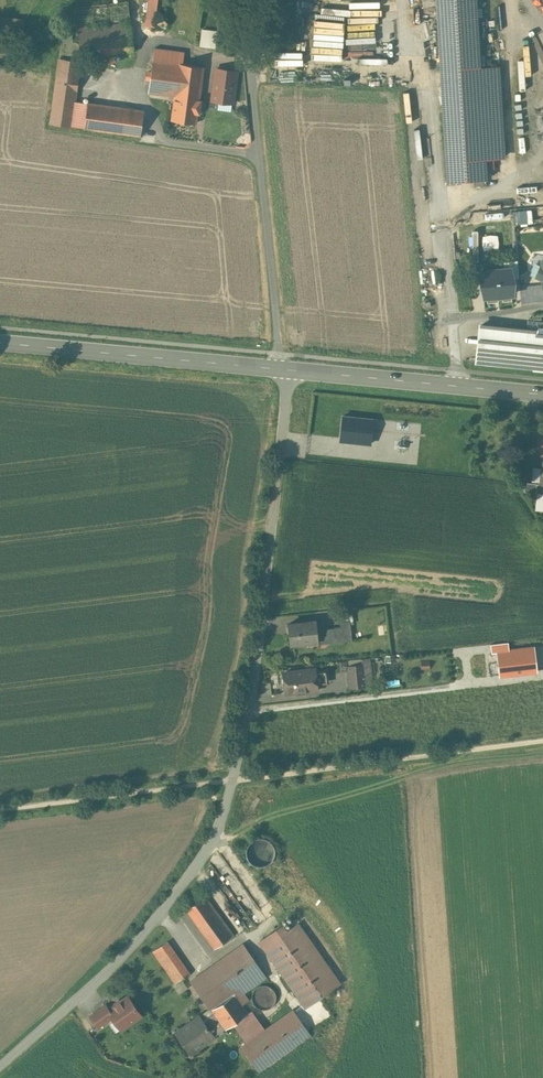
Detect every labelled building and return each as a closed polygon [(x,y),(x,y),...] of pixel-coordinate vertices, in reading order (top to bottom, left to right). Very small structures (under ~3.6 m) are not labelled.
[(145,25),(154,27),(157,0),(148,0),(145,25)] [(436,5),(447,181),(473,180),(486,179),(485,169),(494,168),(493,156),(485,156),(479,69),(475,0),(436,0),(436,5)] [(128,1),(62,8),(65,27),(77,25),(130,19),(128,1)] [(0,17),(0,31),(22,33),(23,19),(0,17)] [(130,22),(85,27),(85,26),(77,27),(80,57),(133,51),(130,22)] [(77,25),(65,27),(59,58),(80,61),(80,57),(77,27),(77,25)] [(200,28),(199,46),(215,47),(216,29),(200,28)] [(0,44),(0,60),(18,61),(20,46),(0,44)] [(183,52),(155,48),(153,60),(182,64),(183,52)] [(80,61),(59,58),(50,123),(70,126),(71,125),(74,101),(76,89),(77,89),(78,78),(77,77),(80,61)] [(153,60),(148,91),(175,95),(177,78),(201,81),(203,67),(182,64),(153,60)] [(499,67),(479,69),(485,156),(493,156),(504,156),(499,67)] [(236,71),(216,68),(212,100),(232,103),(236,71)] [(201,81),(177,78),(175,95),(171,120),(195,123),(201,81)] [(87,103),(74,101),(71,125),(84,127),(87,103)] [(144,110),(87,103),(84,127),(84,128),(140,135),(144,110)] [(514,210),(515,223),(532,222),(531,209),(514,210)] [(483,280),(465,282),(468,311),(486,309),(484,292),(483,281),(483,280)] [(492,280),(483,281),(484,292),(493,291),(492,280)] [(542,335),(542,321),(537,321),(536,329),(481,323),(481,328),(542,335)] [(481,328),(477,361),(542,368),(542,335),(481,328)] [(373,419),(342,416),(340,440),(371,443),(373,419)] [(525,481),(524,491),(537,492),(542,493),(542,484),(539,484),(540,483),(525,481)] [(345,612),(329,614),(331,634),(348,632),(345,612)] [(315,620),(288,623),(290,644),(299,642),(300,645),(309,644),(309,641),(318,640),(315,620)] [(536,643),(524,645),(526,657),(538,655),(536,643)] [(524,645),(504,647),(506,659),(526,657),(524,645)] [(496,649),(474,652),(477,676),(496,674),(495,660),(497,660),(496,649)] [(363,664),(347,666),(349,686),(365,684),(363,664)] [(314,669),(283,672),(286,691),(304,689),(304,691),(317,690),(314,669)] [(249,860),(252,863),(255,865),(258,866),(262,866),(266,865),(269,863),(272,860),(274,857),(274,853),(274,849),(273,846),(271,842),(268,840),(264,839),(260,838),(257,838),(253,840),(250,842),(248,846),(247,849),(246,853),(247,857),(249,860)] [(233,935),(205,896),(187,908),(215,947),(233,935)] [(339,983),(297,923),(287,930),(283,924),(259,941),(303,1003),(305,1006),(339,983)] [(189,973),(167,941),(154,951),(175,982),(189,973)] [(243,944),(191,980),(209,1005),(231,989),(260,969),(243,944)] [(260,969),(231,989),(242,1004),(248,999),(243,992),(265,976),(260,969)] [(176,983),(173,985),(179,994),(188,987),(182,979),(176,983)] [(269,986),(268,985),(265,985),(263,985),(261,985),(259,986),(257,987),(256,988),(255,989),(254,990),(253,992),(252,994),(252,995),(252,997),(252,999),(253,1001),(254,1003),(255,1005),(256,1006),(258,1007),(259,1007),(261,1008),(264,1008),(267,1008),(270,1007),(272,1005),(273,1004),(274,1002),(275,1001),(275,999),(275,998),(276,996),(275,995),(275,994),(275,992),(274,991),(274,990),(273,989),(272,988),(271,987),(269,986)] [(242,1004),(231,989),(209,1005),(213,1012),(225,1028),(248,1012),(242,1004)] [(140,1014),(127,996),(108,1009),(108,1010),(112,1016),(121,1028),(140,1014)] [(303,1003),(293,1010),(295,1013),(305,1006),(303,1003)] [(105,1005),(90,1015),(98,1026),(112,1016),(108,1010),(108,1009),(105,1005)] [(293,1010),(242,1046),(258,1069),(310,1033),(295,1013),(293,1010)] [(213,1012),(202,1019),(211,1032),(222,1024),(225,1028),(213,1012)] [(202,1019),(199,1015),(176,1032),(190,1053),(214,1036),(211,1032),(202,1019)]
